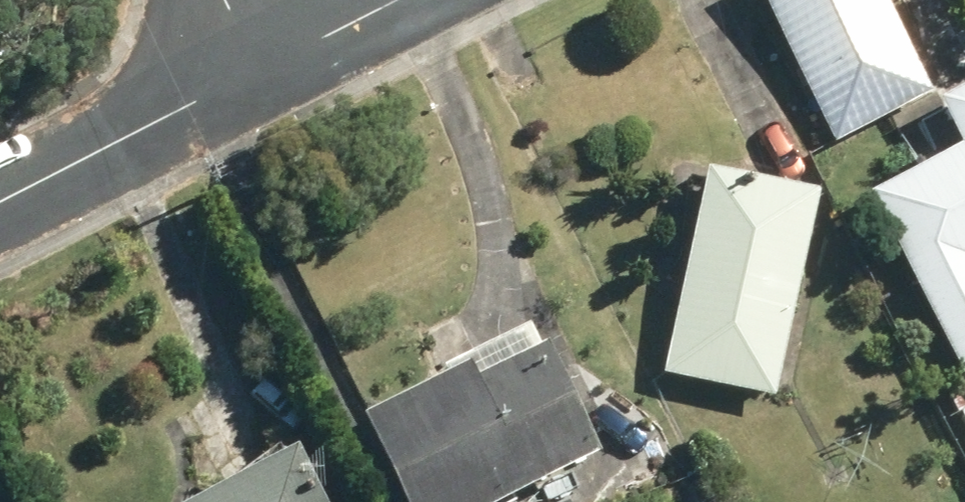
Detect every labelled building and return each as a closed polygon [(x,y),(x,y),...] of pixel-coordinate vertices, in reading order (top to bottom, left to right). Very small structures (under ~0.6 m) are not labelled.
[(842,131),(942,71),(900,0),(763,0),(842,131)] [(941,85),(964,137),(964,74),(941,85)] [(879,184),(881,187),(873,192),(964,360),(964,144),(879,184)] [(695,186),(663,370),(761,387),(793,203),(695,186)] [(400,501),(473,501),(590,435),(531,334),(360,432),(400,501)] [(179,501),(288,501),(267,459),(179,501)]
